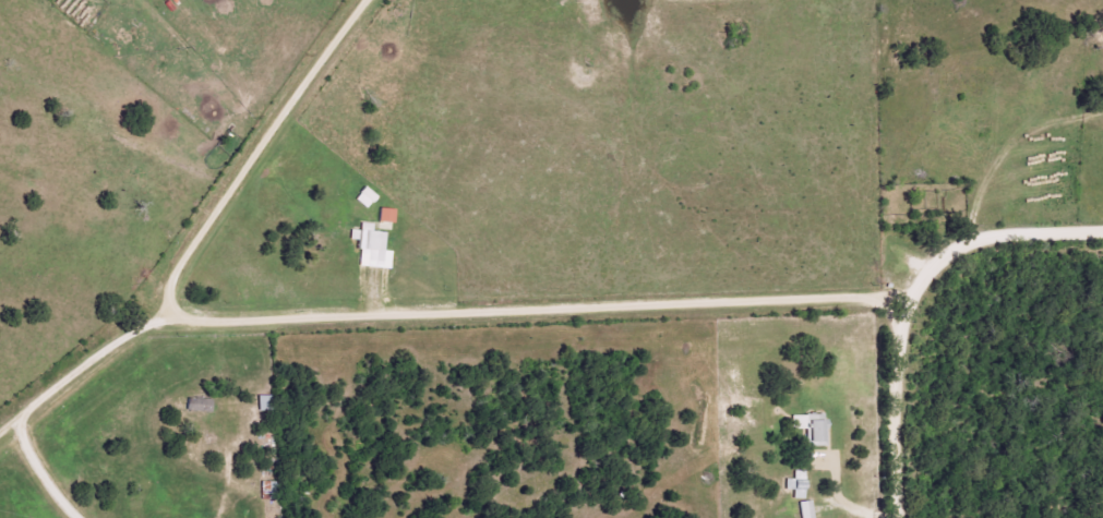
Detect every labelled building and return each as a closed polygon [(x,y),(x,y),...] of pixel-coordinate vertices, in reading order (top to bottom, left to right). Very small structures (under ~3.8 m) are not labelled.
[(356,202),(370,208),(377,194),(362,188),(356,202)] [(395,222),(395,209),(379,208),(379,222),(395,222)] [(391,269),(392,251),(385,251),(387,233),(373,231),(374,224),(361,223),(360,231),(352,230),(350,240),(360,240),(358,266),(391,269)] [(211,412),(212,399),(188,399),(187,411),(211,412)] [(827,447),(826,414),(792,415),(793,430),(807,429),(808,447),(827,447)] [(786,490),(794,490),(794,499),(805,499),(806,471),(794,471),(794,479),(786,479),(786,490)]
